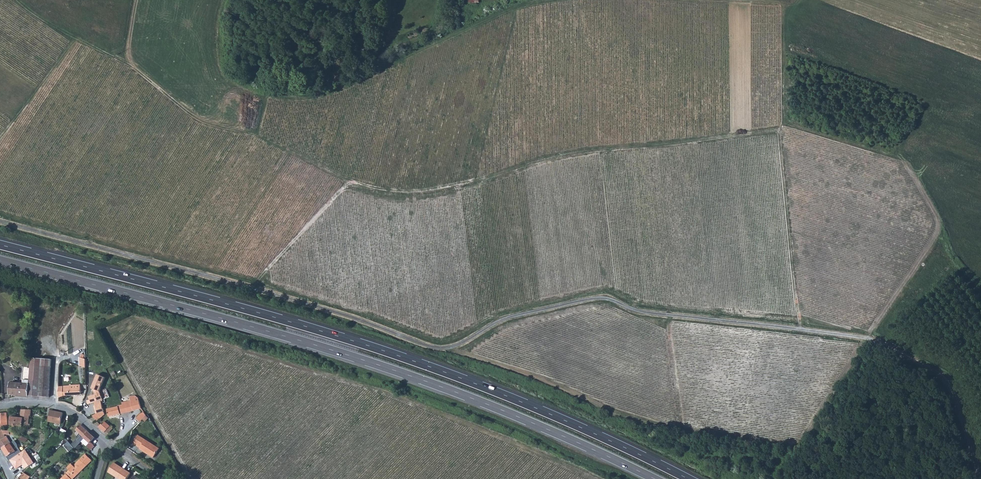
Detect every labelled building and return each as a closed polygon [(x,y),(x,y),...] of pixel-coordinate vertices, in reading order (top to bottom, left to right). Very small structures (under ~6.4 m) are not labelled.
[(49,397),(50,359),(30,358),(30,363),(30,368),(28,397),(49,397)] [(19,396),(28,397),(30,368),(22,368),(21,381),(23,381),(23,384),(24,384),(24,385),(18,384),(19,396)] [(104,378),(97,375),(91,389),(93,389),(94,394),(94,395),(88,397),(89,401),(86,401),(87,405),(94,403),(95,406),(94,406),(96,414),(92,416),(96,421),(98,420),(101,418),(104,415),(104,414),(101,404),(100,401),(102,400),(99,391),(104,378)] [(19,396),(18,384),(9,384),(9,396),(19,396)] [(58,387),(59,397),(63,397),(63,396),(80,395),(80,385),(69,386),(63,386),(63,387),(58,387)] [(106,409),(108,417),(142,408),(139,397),(135,396),(129,397),(130,400),(121,403),(121,405),(117,406),(117,407),(106,409)] [(29,417),(30,416),(31,410),(21,410),(20,418),(10,416),(9,427),(13,428),(13,425),(23,426),(23,425),(28,426),(29,417)] [(62,412),(49,410),(47,421),(60,423),(62,412)] [(136,419),(140,422),(146,414),(144,411),(140,414),(136,419)] [(104,432),(110,426),(104,420),(98,426),(104,432)] [(85,439),(90,443),(95,439),(80,425),(76,430),(81,435),(78,437),(83,441),(85,439)] [(5,438),(3,429),(0,429),(0,444),(7,457),(10,461),(18,455),(7,437),(5,438)] [(153,458),(158,449),(137,435),(132,443),(139,448),(139,449),(153,458)] [(80,459),(87,464),(91,460),(85,454),(80,459)] [(24,465),(18,455),(10,461),(15,467),(17,469),(24,465)] [(63,478),(73,478),(87,464),(80,459),(73,466),(71,464),(67,469),(69,471),(62,478),(63,478)] [(119,478),(125,478),(130,472),(113,462),(107,472),(119,478)]
